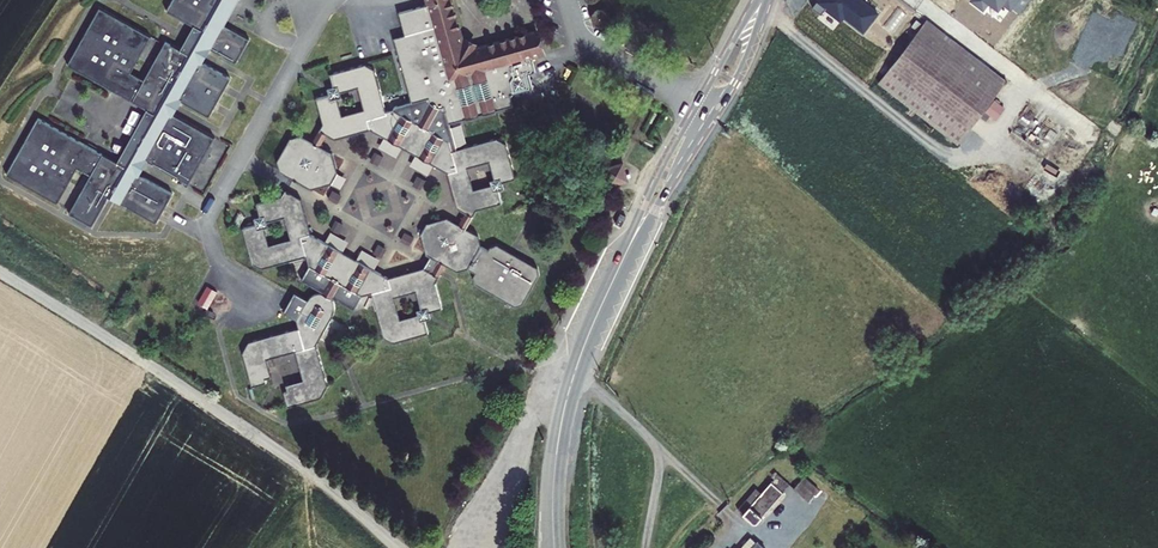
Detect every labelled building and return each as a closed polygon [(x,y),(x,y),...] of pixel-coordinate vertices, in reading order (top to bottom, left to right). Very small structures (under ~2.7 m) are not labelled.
[(150,38),(99,12),(68,66),(153,115),(124,167),(36,120),(7,177),(58,206),(78,172),(90,178),(69,218),(92,230),(108,202),(156,224),(172,196),(138,176),(146,163),(187,186),(213,139),(171,116),(179,104),(208,118),(229,81),(200,65),(207,51),(234,65),(249,40),(224,28),(236,7),(223,0),(174,0),(166,14),(199,31),(185,54),(164,44),(145,81),(133,75),(150,38)] [(456,0),(427,0),(429,5),(401,12),(406,35),(395,38),(414,105),(431,98),(433,106),(440,110),(448,105),(451,123),(516,107),(513,95),(535,89),(530,59),(546,54),(541,30),(482,43),(466,32),(456,0)] [(879,14),(860,0),(818,0),(818,1),(864,34),(879,14)] [(969,3),(983,12),(989,3),(999,10),(1003,4),(1011,11),(1019,0),(971,0),(969,3)] [(1004,77),(924,17),(892,61),(971,123),(1004,77)] [(311,98),(320,127),(340,140),(368,130),(452,173),(456,206),(475,215),(477,211),(503,203),(506,189),(506,184),(517,180),(512,145),(497,137),(455,150),(453,140),(395,110),(387,113),(377,68),(366,63),(325,75),(329,88),(322,89),(324,95),(311,98)] [(996,118),(1006,105),(995,98),(986,111),(996,118)] [(314,189),(335,185),(341,173),(336,155),(304,136),(293,139),(280,161),(281,172),(314,189)] [(610,185),(630,180),(624,160),(604,165),(610,185)] [(239,228),(248,257),(268,270),(296,260),(380,303),(384,336),(403,345),(406,341),(431,333),(429,320),(434,314),(445,310),(440,276),(425,267),(383,280),(381,270),(323,240),(315,243),(305,198),(294,193),(253,205),(257,218),(251,219),(252,225),(239,228)] [(449,217),(427,225),(424,234),(429,252),(463,272),(473,268),(483,249),(478,234),(449,217)] [(267,375),(274,374),(269,357),(299,350),(305,377),(291,381),(292,387),(285,389),(289,406),(325,396),(330,386),(317,345),(338,310),(335,299),(321,293),(312,294),(299,317),(301,329),(253,341),(246,354),(254,386),(270,382),(267,375)] [(774,471),(767,479),(783,495),(790,487),(774,471)] [(804,478),(793,490),(807,504),(820,492),(804,478)] [(736,512),(747,522),(757,522),(783,495),(767,479),(736,512)]
